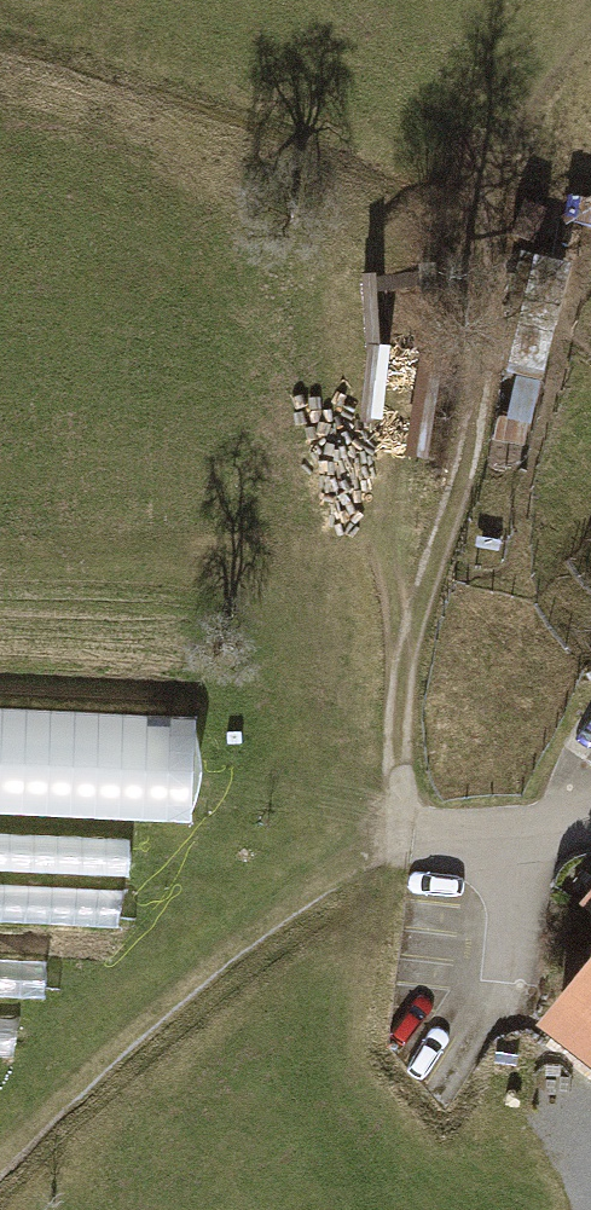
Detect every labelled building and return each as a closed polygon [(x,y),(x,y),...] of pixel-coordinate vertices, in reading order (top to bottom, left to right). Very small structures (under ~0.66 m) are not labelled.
[(567,211),(559,237),(590,246),(590,244),(590,218),(567,211)] [(389,289),(352,291),(356,378),(392,376),(389,289)] [(431,391),(411,387),(400,451),(419,455),(431,391)] [(530,397),(512,391),(496,446),(514,451),(530,397)] [(199,817),(203,711),(0,703),(0,808),(199,817)] [(0,847),(0,929),(184,937),(188,855),(0,847)] [(590,1089),(590,951),(524,1036),(590,1089)]
